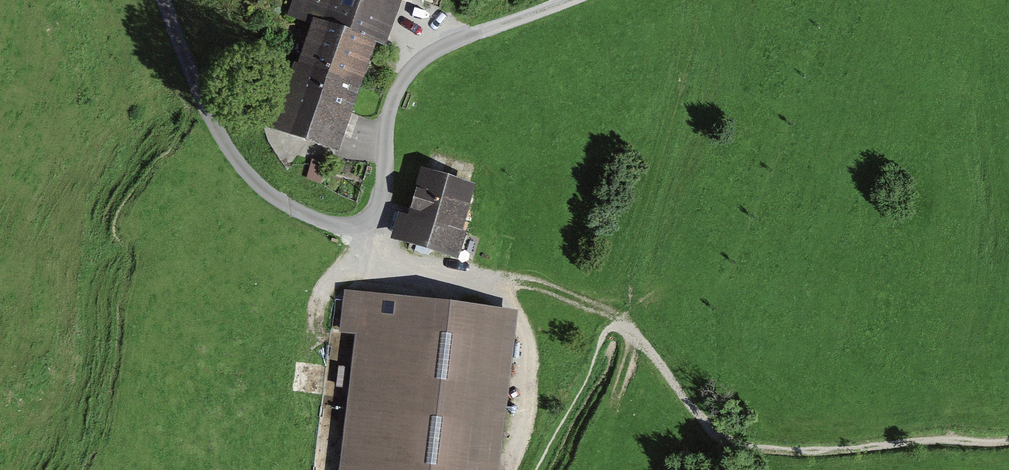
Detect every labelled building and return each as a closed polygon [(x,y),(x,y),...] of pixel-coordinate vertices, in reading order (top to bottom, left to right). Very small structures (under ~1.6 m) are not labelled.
[(297,68),(294,67),(281,105),(278,104),(268,134),(338,158),(377,47),(386,51),(404,0),(293,0),(286,19),(311,27),(297,68)] [(465,236),(462,235),(476,187),(420,172),(407,220),(399,218),(391,244),(458,263),(465,236)] [(518,315),(344,294),(339,336),(356,338),(340,469),(499,469),(518,315)]
